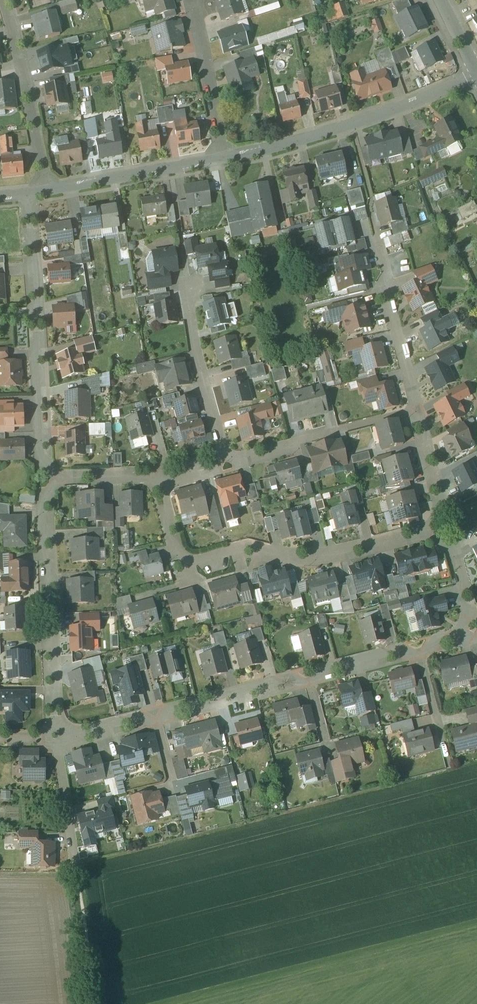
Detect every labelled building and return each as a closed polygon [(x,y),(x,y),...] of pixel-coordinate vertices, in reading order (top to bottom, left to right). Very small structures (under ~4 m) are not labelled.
[(61,4),(63,9),(78,4),(76,0),(71,0),(61,4)] [(142,1),(146,15),(156,12),(158,16),(178,11),(175,0),(142,0),(142,1)] [(223,22),(247,15),(243,0),(215,0),(223,22)] [(420,8),(415,10),(409,0),(394,5),(401,16),(398,18),(408,40),(430,30),(420,8)] [(58,13),(34,20),(40,41),(64,35),(58,13)] [(185,22),(153,29),(158,52),(186,46),(183,34),(187,33),(185,22)] [(240,24),(217,32),(224,53),(247,45),(240,24)] [(148,34),(146,26),(131,30),(132,38),(148,34)] [(445,63),(436,44),(419,52),(428,71),(445,63)] [(37,50),(43,75),(63,71),(57,46),(37,50)] [(396,68),(391,50),(376,54),(381,72),(396,68)] [(174,66),(172,57),(156,60),(158,73),(167,72),(166,67),(174,66)] [(257,60),(226,69),(234,98),(256,92),(252,79),(262,76),(257,60)] [(193,83),(189,63),(174,66),(166,67),(167,72),(170,87),(193,83)] [(339,68),(333,69),(337,85),(343,84),(339,68)] [(361,101),(392,91),(387,73),(368,79),(365,71),(352,75),(361,101)] [(313,97),(308,80),(298,83),(302,99),(313,97)] [(0,85),(0,113),(18,111),(15,83),(0,85)] [(67,83),(45,88),(49,109),(71,105),(67,83)] [(337,88),(317,94),(323,114),(343,109),(337,88)] [(304,119),(298,101),(290,103),(287,94),(278,96),(286,124),(304,119)] [(158,110),(160,125),(176,123),(174,108),(158,110)] [(125,117),(117,118),(119,128),(126,127),(125,117)] [(467,143),(456,119),(435,128),(440,139),(421,148),(427,161),(467,143)] [(188,122),(175,124),(179,147),(204,143),(200,120),(188,122)] [(96,121),(86,122),(89,139),(98,138),(96,121)] [(149,122),(137,125),(142,155),(163,151),(160,132),(151,134),(149,122)] [(121,135),(98,139),(102,161),(124,157),(121,135)] [(403,154),(405,160),(414,158),(409,138),(400,141),(399,135),(382,139),(387,158),(403,154)] [(368,143),(369,149),(362,151),(366,168),(374,166),(373,163),(387,158),(382,139),(368,143)] [(1,140),(2,157),(11,156),(10,140),(1,140)] [(82,146),(60,150),(63,168),(84,165),(82,146)] [(344,155),(317,162),(322,181),(349,174),(344,155)] [(25,158),(3,159),(4,180),(26,179),(25,158)] [(303,200),(298,185),(311,181),(307,169),(284,175),(288,188),(292,203),(303,200)] [(448,180),(444,170),(421,179),(425,189),(448,180)] [(252,210),(228,215),(233,238),(281,228),(272,185),(248,190),(252,210)] [(209,186),(186,189),(188,203),(189,209),(212,206),(209,186)] [(362,190),(349,194),(353,208),(366,204),(362,190)] [(313,211),(321,209),(316,192),(308,194),(313,211)] [(166,198),(144,201),(146,217),(168,214),(167,207),(166,198)] [(400,199),(378,204),(383,227),(391,225),(405,221),(404,217),(400,199)] [(476,202),(458,211),(464,224),(476,217),(476,203),(476,202)] [(189,209),(188,203),(180,204),(182,217),(190,216),(189,209)] [(174,206),(167,207),(168,214),(170,224),(176,223),(174,206)] [(100,210),(104,232),(119,229),(116,207),(100,210)] [(100,210),(82,213),(85,235),(104,232),(100,210)] [(405,221),(391,225),(394,236),(411,231),(407,216),(404,217),(405,221)] [(349,219),(335,223),(334,222),(328,224),(328,225),(314,228),(320,251),(329,249),(331,253),(345,249),(346,248),(345,245),(355,242),(349,219)] [(72,223),(48,227),(51,248),(76,244),(75,242),(72,223)] [(129,251),(128,234),(121,235),(122,252),(129,251)] [(88,240),(81,241),(84,256),(84,257),(91,255),(88,240)] [(84,256),(81,241),(75,242),(76,244),(78,257),(84,256)] [(215,246),(195,249),(198,268),(208,267),(218,265),(218,264),(215,246)] [(178,250),(154,253),(157,274),(150,275),(152,291),(175,288),(173,274),(181,273),(178,250)] [(83,265),(83,257),(65,260),(65,268),(71,267),(83,265)] [(330,267),(339,265),(342,277),(362,272),(370,270),(367,257),(346,262),(345,257),(329,260),(330,267)] [(218,265),(208,267),(210,282),(228,279),(225,263),(218,264),(218,265)] [(0,265),(0,300),(9,300),(7,276),(6,264),(0,265)] [(65,268),(49,269),(49,285),(72,284),(71,267),(65,268)] [(433,267),(415,274),(419,283),(404,289),(414,313),(436,304),(430,288),(440,285),(433,267)] [(368,285),(365,286),(362,272),(342,277),(335,278),(339,293),(351,290),(352,296),(369,291),(368,285)] [(328,308),(332,322),(344,319),(348,336),(377,329),(369,297),(348,303),(328,308)] [(228,300),(203,306),(209,331),(233,325),(232,320),(239,319),(236,304),(229,306),(228,300)] [(178,302),(155,306),(159,326),(181,323),(178,302)] [(77,307),(54,309),(55,329),(78,327),(77,307)] [(424,319),(429,329),(421,333),(430,353),(452,344),(444,327),(449,325),(443,311),(424,319)] [(235,371),(252,367),(249,354),(243,355),(239,338),(215,344),(221,365),(233,363),(235,371)] [(364,340),(346,345),(350,360),(362,357),(367,375),(390,369),(384,344),(366,349),(364,340)] [(457,347),(439,355),(443,364),(427,372),(437,394),(461,384),(454,369),(465,364),(457,347)] [(10,363),(10,351),(0,351),(0,363),(10,363)] [(187,360),(157,367),(159,372),(162,385),(168,384),(169,392),(193,387),(187,360)] [(76,361),(56,361),(56,377),(76,377),(76,361)] [(10,363),(0,363),(1,389),(24,388),(23,362),(10,363)] [(156,362),(136,367),(139,378),(159,372),(157,367),(156,362)] [(247,369),(250,379),(226,385),(232,409),(258,403),(253,381),(267,377),(264,365),(247,369)] [(285,369),(274,372),(277,384),(288,381),(285,369)] [(402,408),(396,382),(382,385),(380,378),(359,383),(361,391),(365,390),(369,406),(379,403),(381,413),(402,408)] [(449,394),(452,401),(436,408),(446,429),(469,418),(462,404),(474,399),(468,385),(449,394)] [(305,391),(312,419),(329,415),(322,387),(305,391)] [(312,419),(305,391),(286,396),(293,424),(312,419)] [(92,393),(68,394),(68,419),(92,419),(92,393)] [(167,412),(176,409),(180,423),(194,419),(189,400),(183,402),(181,395),(164,399),(167,412)] [(1,414),(2,424),(0,424),(0,435),(17,434),(16,428),(27,428),(27,408),(10,409),(10,403),(0,403),(0,414),(1,414)] [(274,403),(251,409),(254,418),(238,422),(244,444),(268,438),(264,423),(278,419),(274,403)] [(149,415),(127,420),(133,443),(155,437),(149,415)] [(401,421),(379,428),(385,451),(407,445),(401,421)] [(204,423),(181,429),(185,446),(208,440),(204,423)] [(466,424),(450,432),(452,436),(443,441),(453,460),(473,450),(469,443),(474,441),(466,424)] [(107,425),(91,426),(91,436),(107,435),(107,425)] [(86,434),(67,435),(68,457),(87,457),(86,434)] [(1,444),(1,460),(27,459),(27,442),(7,443),(7,435),(0,436),(0,444),(1,444)] [(314,449),(308,450),(312,464),(314,472),(316,472),(344,465),(346,464),(344,456),(340,442),(335,443),(334,442),(314,447),(314,449)] [(350,454),(344,456),(346,464),(344,465),(345,467),(353,465),(350,454)] [(372,461),(370,454),(353,458),(355,465),(372,461)] [(124,455),(116,455),(116,467),(124,467),(124,455)] [(411,456),(384,463),(388,476),(415,469),(411,456)] [(301,480),(299,471),(296,461),(269,468),(271,478),(264,480),(267,490),(280,487),(279,486),(301,480)] [(314,472),(312,464),(305,466),(306,469),(308,476),(317,474),(316,472),(314,472)] [(353,465),(345,467),(347,474),(355,471),(353,465)] [(306,469),(299,471),(301,480),(302,485),(310,483),(308,476),(306,469)] [(418,482),(415,469),(388,476),(391,489),(418,482)] [(317,474),(308,476),(310,483),(319,481),(317,474)] [(223,506),(247,499),(248,504),(261,500),(257,486),(246,489),(243,477),(217,484),(223,506)] [(203,487),(178,493),(184,515),(198,511),(200,520),(211,518),(207,501),(203,487)] [(116,510),(116,524),(116,531),(127,531),(126,520),(145,520),(145,493),(122,493),(122,510),(116,510)] [(364,526),(359,507),(362,506),(359,493),(344,497),(347,509),(334,512),(340,533),(364,526)] [(106,494),(78,495),(78,520),(92,520),(92,525),(116,524),(116,510),(116,507),(107,507),(106,494)] [(392,514),(420,507),(417,495),(389,502),(392,514)] [(216,499),(207,501),(211,518),(215,534),(225,532),(216,499)] [(11,518),(11,509),(0,507),(0,519),(11,518)] [(420,507),(392,514),(395,526),(423,519),(420,507)] [(312,526),(322,523),(318,509),(308,511),(312,526)] [(294,515),(278,519),(284,543),(300,539),(294,515)] [(301,541),(315,538),(309,515),(295,518),(301,541)] [(375,515),(368,517),(371,528),(378,526),(375,515)] [(0,519),(0,534),(8,534),(8,549),(29,549),(29,518),(11,518),(0,519)] [(274,519),(265,521),(269,535),(277,533),(274,519)] [(89,531),(90,542),(99,541),(107,541),(106,530),(89,531)] [(100,564),(99,541),(90,542),(72,542),(73,565),(100,564)] [(417,552),(396,558),(402,579),(422,574),(442,568),(436,548),(417,553),(417,552)] [(149,552),(132,556),(134,564),(143,562),(147,581),(167,577),(162,556),(150,559),(149,552)] [(382,562),(352,570),(357,589),(374,584),(376,595),(390,591),(382,562)] [(33,563),(11,564),(11,581),(5,581),(5,594),(33,594),(33,563)] [(287,572),(260,579),(266,601),(290,595),(292,602),(303,599),(299,584),(290,586),(287,572)] [(349,586),(338,589),(334,575),(310,581),(317,607),(341,600),(344,613),(355,610),(349,586)] [(250,585),(240,588),(237,578),(210,586),(217,611),(243,603),(244,606),(255,603),(250,585)] [(83,583),(69,583),(69,606),(94,606),(94,583),(83,583)] [(194,594),(169,601),(174,622),(200,615),(200,614),(210,611),(207,598),(196,600),(194,594)] [(417,599),(401,603),(404,615),(415,612),(421,634),(443,628),(439,614),(451,611),(448,600),(436,604),(436,602),(419,606),(417,599)] [(155,602),(129,609),(135,630),(160,623),(155,602)] [(379,609),(382,620),(361,626),(367,647),(388,641),(384,624),(392,622),(388,607),(379,609)] [(6,634),(28,633),(28,609),(6,610),(6,634)] [(320,633),(330,630),(326,615),(316,618),(320,633)] [(83,628),(72,629),(73,654),(95,653),(94,634),(102,633),(102,617),(82,618),(83,628)] [(263,630),(251,633),(254,644),(266,641),(263,630)] [(301,637),(308,662),(325,657),(319,632),(301,637)] [(218,651),(229,648),(225,634),(214,637),(218,651)] [(234,650),(240,672),(265,665),(259,643),(234,650)] [(208,681),(230,675),(223,651),(202,657),(208,681)] [(32,653),(8,654),(8,681),(33,680),(32,653)] [(173,678),(186,675),(180,654),(167,657),(173,678)] [(119,683),(125,707),(137,704),(135,697),(143,695),(137,673),(146,671),(142,655),(129,658),(132,669),(111,674),(113,685),(119,683)] [(166,656),(151,660),(157,683),(173,678),(166,656)] [(467,657),(440,664),(447,689),(468,683),(473,682),(470,670),(467,657)] [(104,692),(100,692),(96,675),(105,672),(102,659),(83,663),(85,672),(70,676),(77,705),(98,699),(99,706),(106,704),(104,692)] [(470,670),(473,682),(468,683),(471,694),(476,692),(476,668),(470,670)] [(393,697),(416,691),(414,684),(410,671),(388,677),(393,697)] [(429,699),(424,681),(414,684),(416,691),(419,701),(429,699)] [(360,683),(340,688),(346,709),(358,706),(361,717),(377,713),(373,696),(364,698),(360,683)] [(0,692),(0,713),(9,713),(9,726),(24,726),(24,714),(32,714),(32,692),(0,692)] [(299,700),(274,706),(279,727),(298,722),(300,729),(317,725),(312,708),(302,711),(299,700)] [(468,713),(472,728),(476,727),(476,710),(468,713)] [(259,720),(236,727),(242,748),(265,741),(259,720)] [(219,722),(185,730),(190,752),(204,749),(206,756),(225,751),(219,722)] [(454,732),(460,756),(476,751),(476,727),(472,728),(454,732)] [(431,731),(402,740),(407,757),(436,749),(431,731)] [(362,739),(338,745),(342,760),(333,763),(339,785),(358,779),(355,768),(368,764),(362,739)] [(138,744),(117,749),(120,761),(122,768),(123,767),(143,762),(138,744)] [(73,755),(75,763),(92,759),(90,750),(73,755)] [(41,753),(20,752),(20,766),(25,766),(25,783),(47,783),(47,765),(41,765),(41,753)] [(321,752),(299,758),(304,778),(309,776),(311,782),(323,779),(322,773),(325,772),(321,752)] [(75,763),(73,755),(65,757),(68,767),(75,765),(74,763),(75,763)] [(75,763),(74,763),(75,765),(80,784),(103,778),(104,778),(101,766),(98,757),(92,759),(75,763)] [(184,758),(173,761),(179,781),(189,778),(184,758)] [(120,761),(110,763),(114,779),(125,776),(123,767),(122,768),(120,761)] [(110,763),(101,766),(104,778),(103,778),(104,782),(114,779),(110,763)] [(252,774),(237,778),(241,794),(256,790),(252,774)] [(212,782),(186,788),(189,798),(193,812),(196,811),(204,809),(206,814),(219,811),(212,782)] [(161,792),(133,800),(141,828),(161,822),(160,817),(167,815),(166,811),(164,803),(161,792)] [(189,798),(178,801),(182,817),(184,825),(199,820),(196,811),(193,812),(189,798)] [(178,799),(164,803),(166,811),(171,810),(174,820),(182,817),(178,801),(178,799)] [(100,804),(102,811),(111,809),(116,808),(114,801),(100,804)] [(118,832),(111,809),(102,811),(86,815),(93,839),(118,832)] [(41,834),(21,834),(21,851),(33,850),(33,869),(58,869),(58,845),(42,845),(41,834)]
